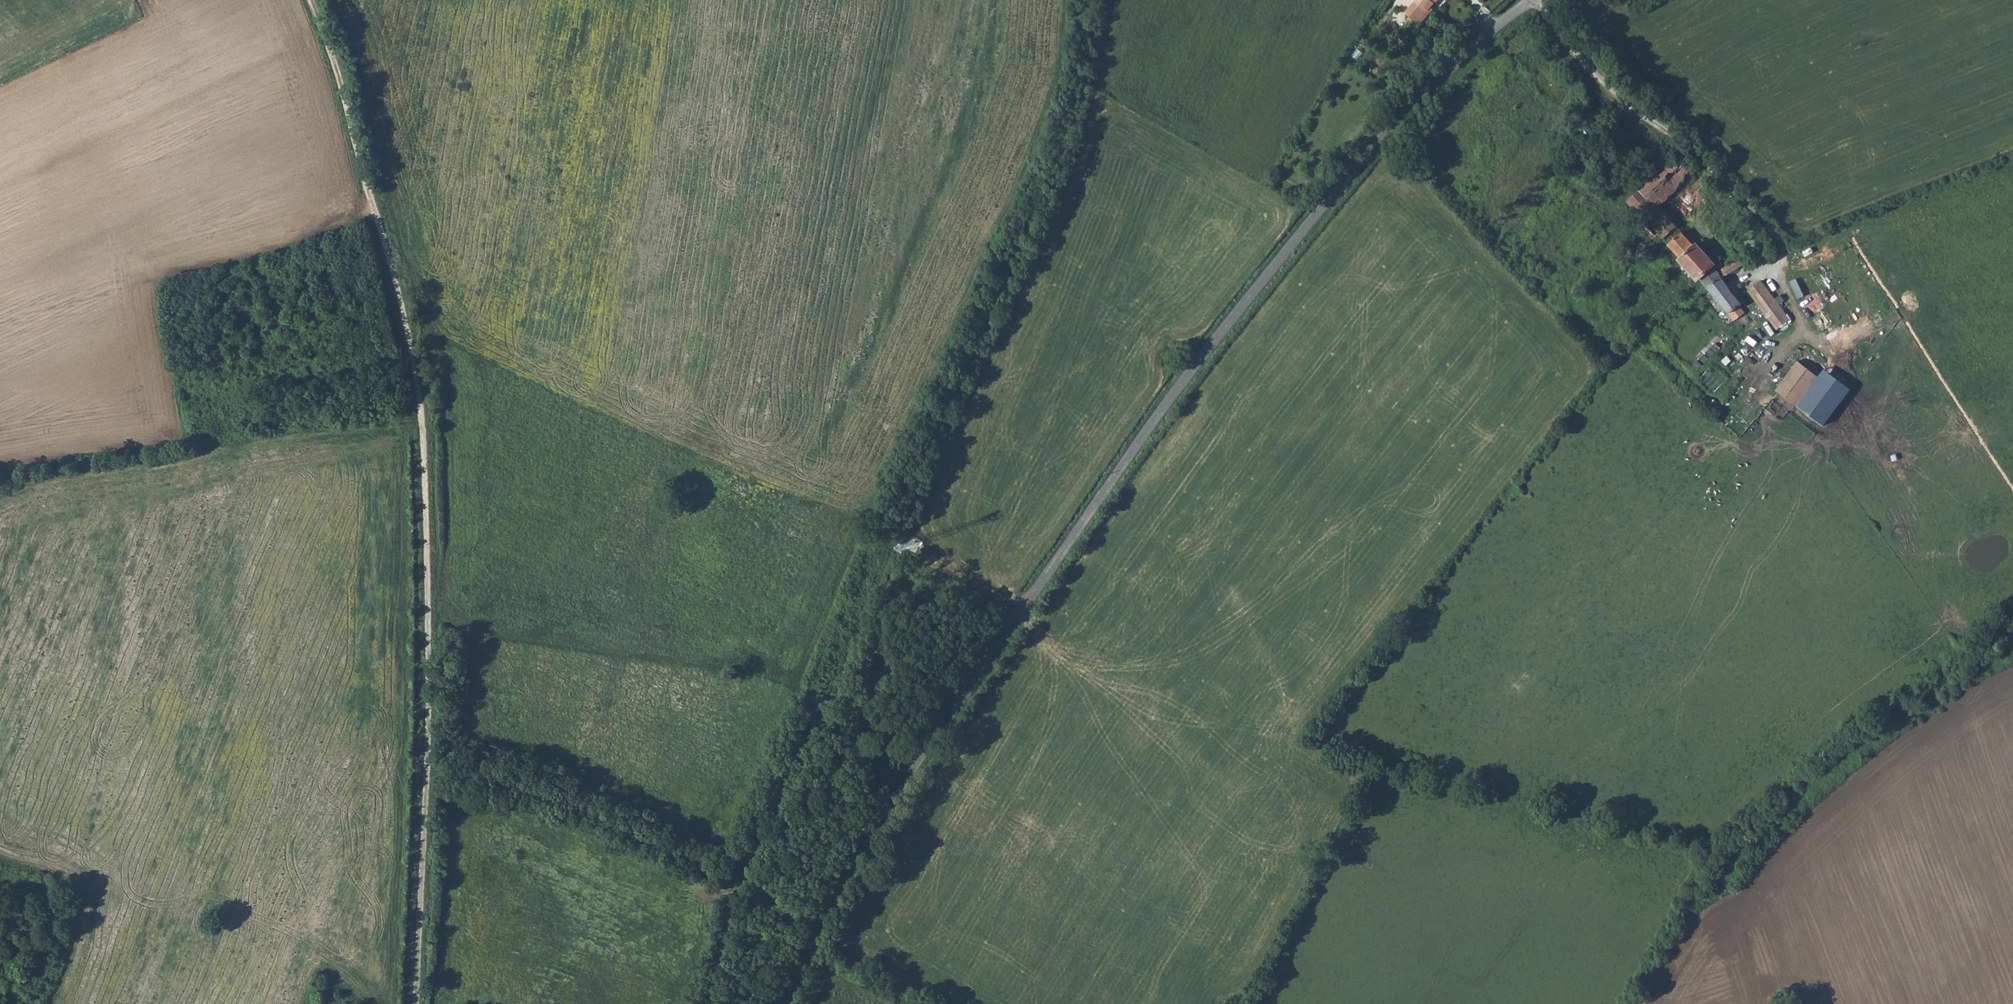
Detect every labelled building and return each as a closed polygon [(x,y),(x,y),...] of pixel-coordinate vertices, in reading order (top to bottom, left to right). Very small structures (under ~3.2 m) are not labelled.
[(1415,0),(1405,12),(1419,25),(1433,10),(1430,8),(1437,0),(1415,0)] [(1396,98),(1388,92),(1382,99),(1390,106),(1396,98)] [(1676,155),(1692,171),(1698,165),(1683,149),(1676,155)] [(1707,287),(1722,278),(1716,269),(1714,265),(1715,264),(1696,243),(1694,246),(1681,232),(1679,230),(1671,221),(1672,220),(1660,208),(1658,206),(1693,173),(1692,171),(1676,155),(1676,154),(1649,180),(1627,201),(1646,221),(1643,224),(1656,237),(1659,235),(1663,239),(1663,240),(1667,243),(1681,258),(1679,259),(1697,280),(1700,278),(1707,287)] [(1721,258),(1725,263),(1736,257),(1732,251),(1721,258)] [(1742,253),(1736,257),(1725,263),(1716,269),(1722,278),(1748,262),(1742,253)] [(1722,278),(1707,287),(1734,320),(1745,313),(1738,306),(1741,304),(1730,290),(1722,278)] [(1747,290),(1777,330),(1790,320),(1760,281),(1747,290)] [(1776,390),(1796,405),(1818,376),(1798,361),(1776,390)] [(1829,371),(1801,407),(1827,427),(1855,391),(1829,371)] [(909,533),(903,545),(917,552),(923,539),(909,533)]
